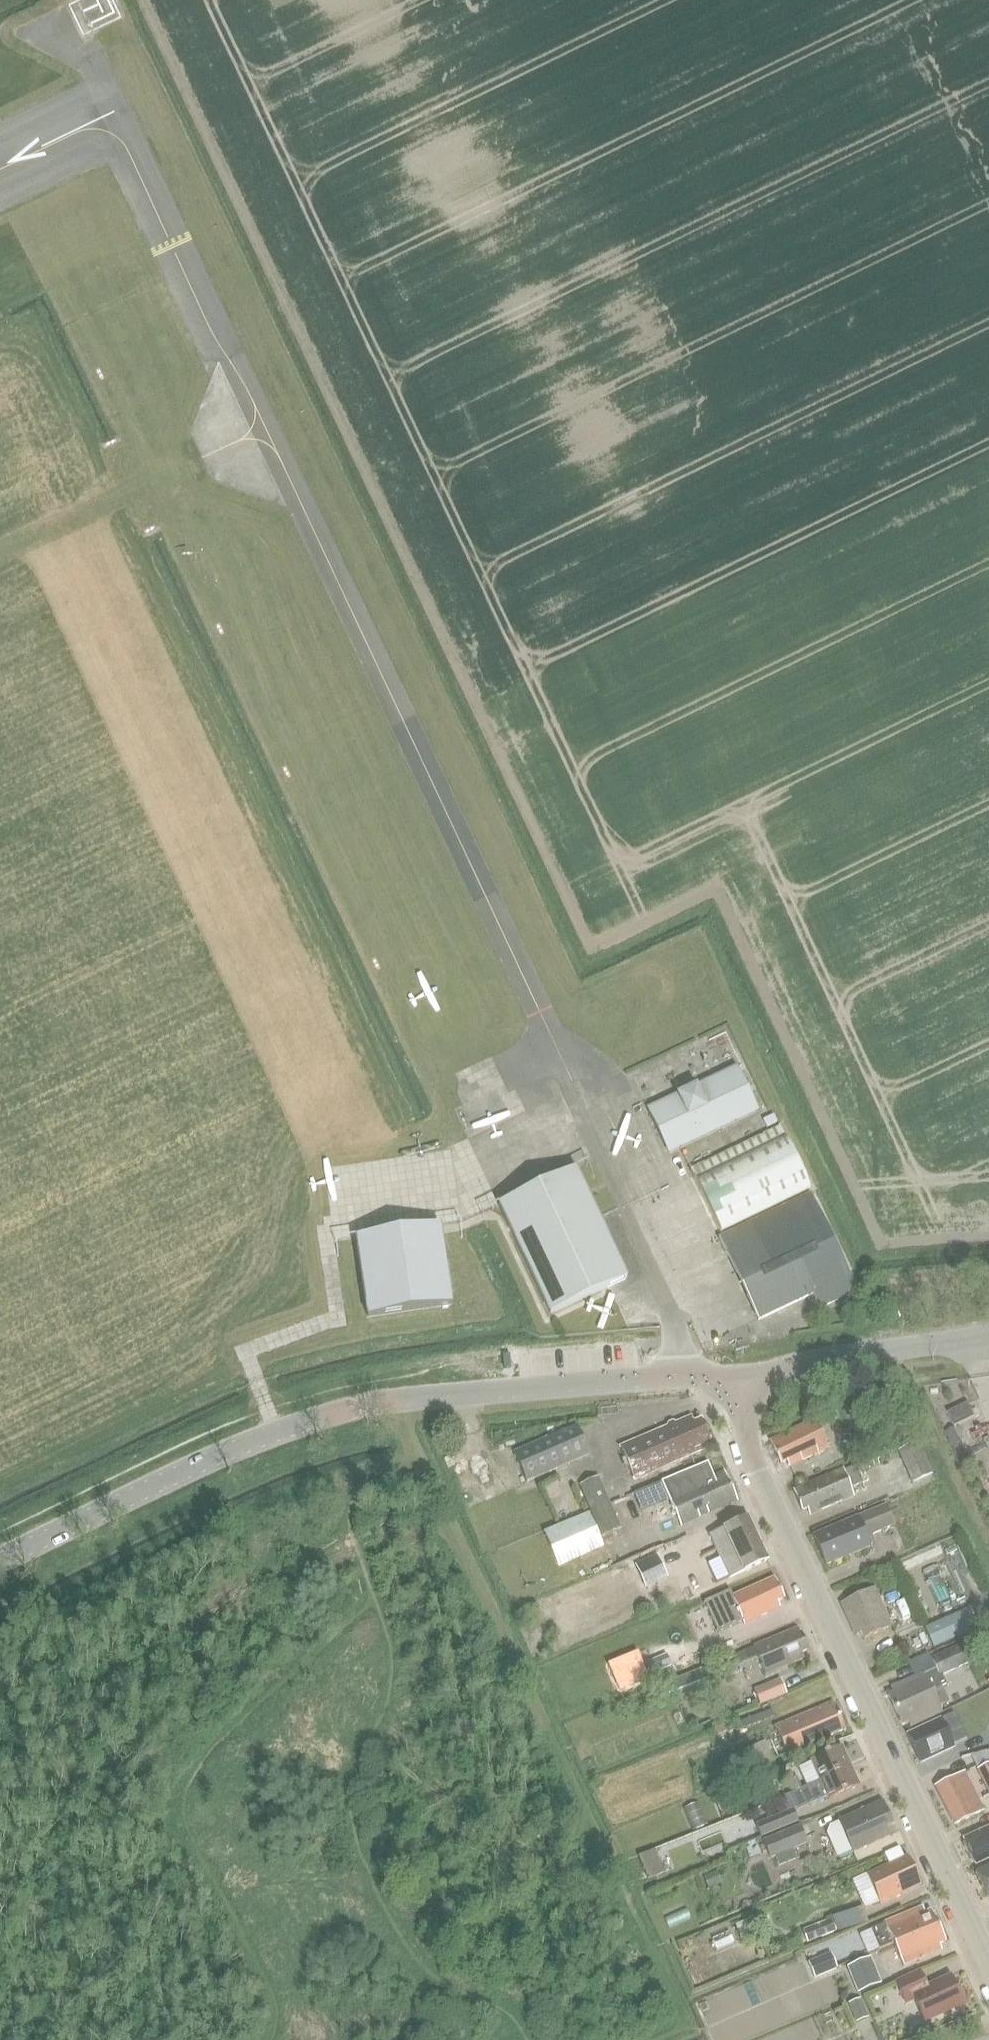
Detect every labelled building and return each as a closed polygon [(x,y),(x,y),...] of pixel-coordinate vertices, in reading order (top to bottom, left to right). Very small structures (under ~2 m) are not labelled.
[(669,1155),(759,1113),(737,1067),(647,1109),(669,1155)] [(691,1170),(722,1234),(812,1192),(780,1127),(691,1170)] [(551,1316),(628,1280),(577,1170),(500,1207),(551,1316)] [(721,1239),(760,1321),(815,1295),(822,1309),(858,1292),(812,1196),(721,1239)] [(440,1224),(356,1236),(368,1317),(452,1304),(440,1224)] [(970,1404),(949,1414),(956,1429),(977,1419),(970,1404)] [(667,1429),(622,1448),(636,1481),(707,1450),(705,1443),(711,1441),(703,1420),(695,1424),(693,1418),(678,1424),(673,1422),(668,1424),(667,1429)] [(791,1468),(830,1449),(817,1420),(771,1443),(782,1465),(788,1462),(791,1468)] [(515,1454),(527,1484),(591,1457),(578,1428),(562,1435),(561,1431),(545,1438),(547,1441),(515,1454)] [(963,1446),(954,1429),(946,1433),(954,1450),(963,1446)] [(934,1475),(920,1444),(902,1452),(916,1483),(934,1475)] [(707,1464),(663,1483),(670,1498),(671,1500),(682,1526),(730,1504),(728,1499),(734,1496),(724,1473),(713,1478),(707,1464)] [(856,1497),(853,1489),(865,1484),(857,1467),(846,1472),(845,1470),(795,1491),(804,1512),(809,1510),(811,1516),(856,1497)] [(622,1531),(600,1478),(580,1487),(602,1539),(622,1531)] [(896,1526),(888,1507),(815,1537),(828,1566),(871,1548),(866,1539),(896,1526)] [(588,1515),(545,1533),(560,1567),(603,1549),(588,1515)] [(732,1578),(768,1561),(749,1519),(712,1536),(732,1578)] [(657,1556),(636,1566),(647,1588),(668,1578),(657,1556)] [(786,1600),(776,1578),(733,1598),(744,1621),(745,1625),(782,1608),(780,1603),(786,1600)] [(842,1604),(857,1637),(862,1634),(865,1640),(893,1627),(876,1588),(842,1604)] [(730,1591),(703,1604),(716,1633),(744,1621),(733,1598),(730,1591)] [(925,1629),(934,1650),(978,1630),(969,1610),(925,1629)] [(746,1652),(725,1661),(729,1669),(749,1660),(750,1661),(759,1657),(768,1677),(806,1660),(804,1655),(809,1653),(799,1629),(746,1652)] [(959,1647),(930,1660),(935,1671),(938,1677),(942,1675),(966,1663),(959,1647)] [(707,1668),(671,1683),(675,1693),(711,1679),(707,1668)] [(942,1687),(946,1685),(942,1675),(938,1677),(935,1671),(925,1676),(933,1691),(942,1687)] [(895,1694),(890,1696),(904,1726),(909,1723),(912,1729),(944,1714),(941,1708),(951,1704),(942,1687),(933,1691),(925,1676),(924,1673),(893,1689),(895,1694)] [(782,1682),(756,1693),(761,1706),(787,1694),(782,1682)] [(671,1685),(659,1690),(662,1697),(674,1693),(671,1685)] [(847,1730),(837,1707),(836,1708),(834,1704),(776,1728),(788,1755),(847,1730)] [(765,1714),(734,1725),(737,1733),(774,1718),(771,1711),(770,1712),(765,1714)] [(940,1721),(908,1737),(921,1765),(954,1748),(940,1721)] [(724,1725),(715,1729),(718,1737),(728,1732),(724,1725)] [(746,1751),(742,1752),(743,1754),(749,1769),(751,1772),(755,1770),(773,1762),(765,1743),(746,1751)] [(821,1782),(852,1768),(843,1748),(812,1762),(821,1782)] [(728,1760),(721,1763),(727,1778),(735,1775),(747,1770),(741,1755),(728,1760)] [(979,1770),(988,1790),(988,1765),(979,1770)] [(830,1802),(861,1788),(852,1768),(821,1782),(805,1789),(803,1790),(793,1794),(791,1795),(798,1812),(828,1798),(830,1802)] [(937,1788),(956,1826),(985,1811),(966,1773),(937,1788)] [(771,1776),(760,1781),(765,1792),(776,1787),(771,1776)] [(798,1779),(786,1784),(791,1795),(793,1794),(803,1790),(798,1779)] [(730,1794),(715,1800),(721,1813),(735,1807),(730,1794)] [(700,1801),(685,1807),(695,1830),(710,1823),(700,1801)] [(830,1828),(827,1835),(837,1857),(843,1855),(843,1856),(852,1851),(853,1854),(892,1836),(889,1829),(895,1826),(884,1802),(840,1822),(840,1823),(830,1828)] [(795,1810),(758,1825),(763,1836),(800,1821),(795,1810)] [(802,1826),(765,1841),(773,1860),(810,1844),(802,1826)] [(723,1830),(699,1840),(706,1856),(730,1846),(723,1830)] [(965,1842),(976,1865),(988,1860),(988,1831),(965,1842)] [(649,1881),(665,1874),(655,1851),(639,1858),(649,1881)] [(882,1906),(883,1905),(921,1887),(908,1859),(869,1877),(882,1906)] [(978,1874),(988,1897),(988,1869),(978,1874)] [(713,1874),(704,1878),(709,1890),(718,1887),(713,1874)] [(871,1933),(860,1937),(868,1955),(879,1950),(880,1952),(895,1945),(896,1946),(940,1926),(933,1911),(927,1914),(924,1908),(886,1925),(871,1932),(871,1933)] [(832,1921),(804,1932),(809,1943),(837,1932),(832,1921)] [(940,1926),(896,1946),(905,1967),(943,1950),(941,1945),(947,1942),(940,1926)] [(838,1969),(833,1958),(832,1954),(808,1964),(815,1979),(838,1969)] [(871,1958),(848,1967),(858,1993),(882,1984),(871,1958)] [(927,1988),(920,1973),(898,1984),(908,2005),(916,2001),(927,2024),(965,2006),(951,1977),(927,1988)] [(749,1981),(753,1991),(742,1995),(746,2005),(777,1994),(775,1989),(773,1990),(767,1975),(749,1981)] [(861,2000),(848,2005),(856,2024),(869,2018),(861,2000)] [(799,2020),(759,2039),(809,2039),(799,2020)]
